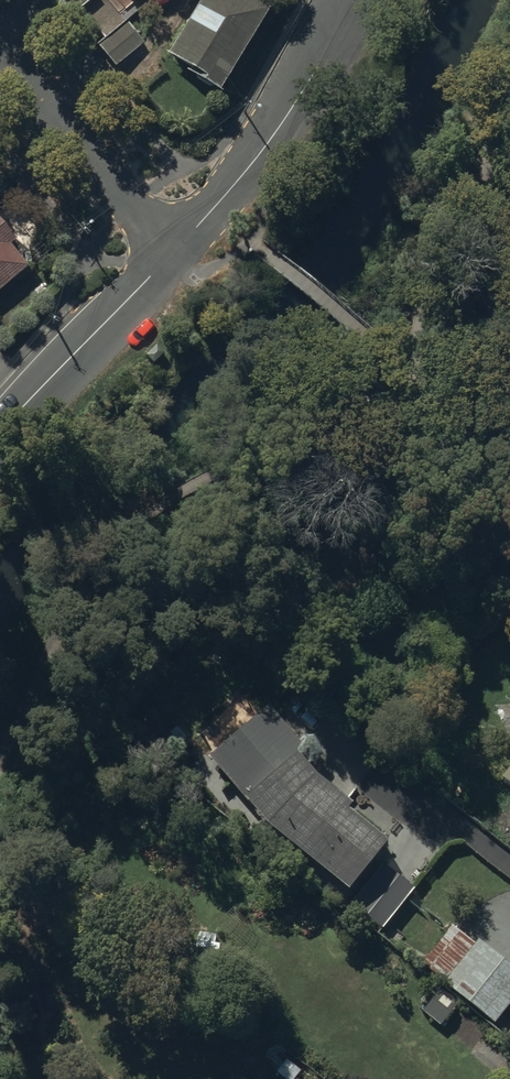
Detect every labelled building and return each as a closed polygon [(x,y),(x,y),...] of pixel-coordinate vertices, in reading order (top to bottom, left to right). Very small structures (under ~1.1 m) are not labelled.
[(167,57),(198,79),(196,82),(219,95),(272,8),(259,0),(204,0),(167,57)] [(127,24),(98,47),(115,69),(145,46),(127,24)] [(26,272),(7,248),(15,242),(0,226),(0,292),(26,272)] [(268,709),(209,761),(246,803),(242,806),(268,836),(345,898),(384,849),(344,818),(349,812),(313,785),(296,760),(305,752),(268,709)] [(498,785),(509,794),(509,770),(498,785)] [(412,892),(383,867),(351,906),(380,931),(412,892)] [(422,1043),(458,1072),(509,1006),(509,969),(477,944),(473,949),(448,929),(418,968),(457,999),(422,1043)]
